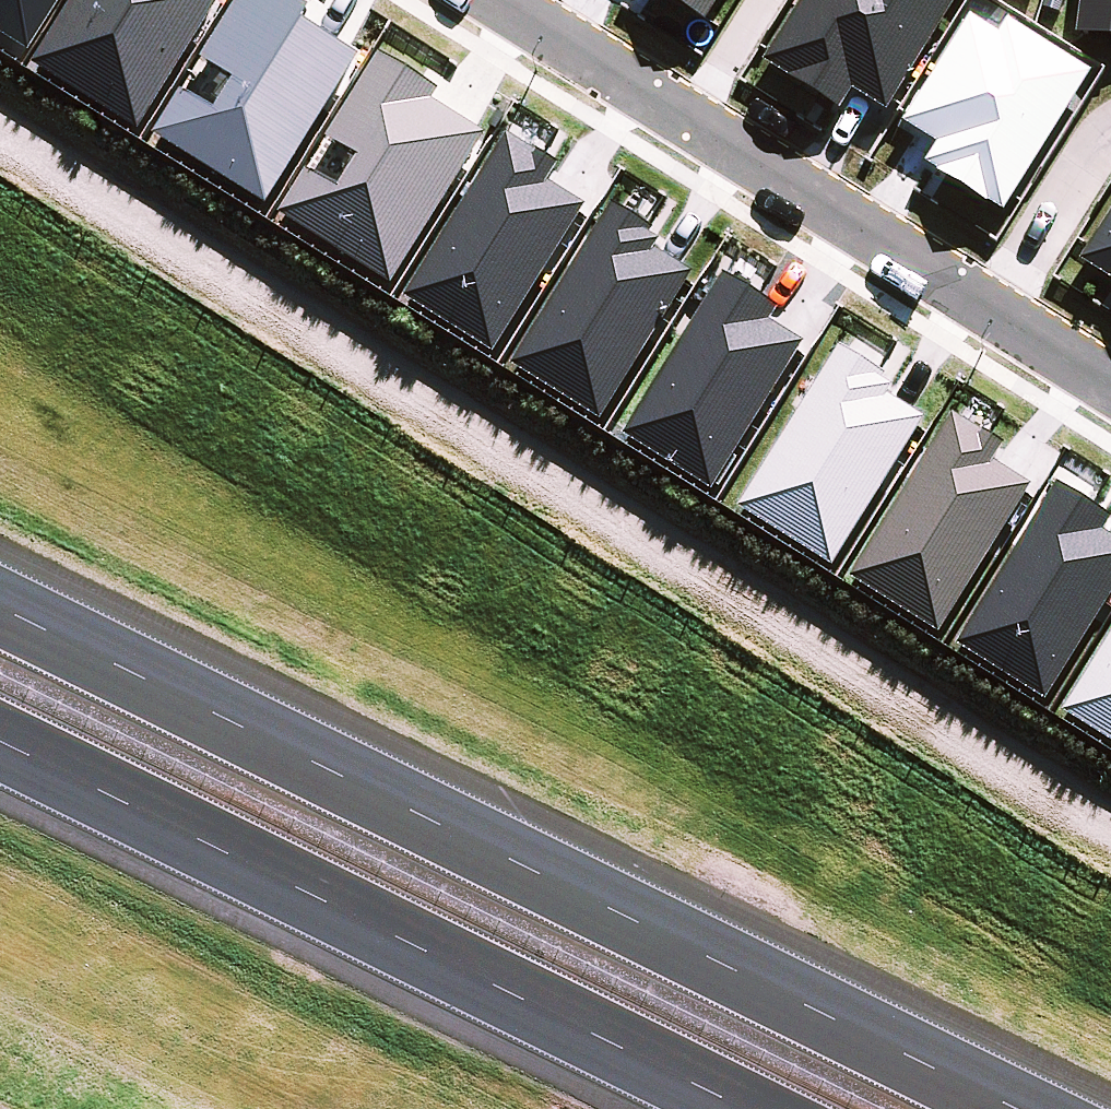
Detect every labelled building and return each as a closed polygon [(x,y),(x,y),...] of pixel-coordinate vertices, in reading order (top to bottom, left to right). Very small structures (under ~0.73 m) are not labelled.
[(26,45),(54,0),(0,0),(0,30),(26,45)] [(35,60),(142,126),(221,0),(73,0),(35,60)] [(309,0),(243,0),(208,56),(240,76),(220,106),(184,84),(154,132),(271,205),(367,51),(308,14),(314,3),(309,0)] [(709,19),(721,0),(684,0),(709,19)] [(762,55),(839,104),(852,85),(885,106),(953,0),(797,0),(762,55)] [(1075,28),(1110,33),(1110,0),(1079,0),(1075,28)] [(1002,207),(1090,68),(1006,15),(997,28),(968,10),(900,116),(936,139),(924,158),(1002,207)] [(393,277),(486,129),(433,96),(441,83),(382,47),(330,132),(362,152),(342,183),(310,163),(282,208),(393,277)] [(495,350),(588,203),(549,179),(562,160),(544,148),(538,145),(536,148),(508,131),(405,292),(495,350)] [(602,416),(694,269),(656,245),(663,235),(652,228),(654,224),(614,199),(513,360),(602,416)] [(1077,254),(1110,275),(1110,200),(1077,254)] [(760,289),(725,268),(624,430),(714,486),(806,338),(771,316),(780,302),(760,289)] [(834,562),(927,414),(888,390),(894,380),(885,374),(888,369),(842,341),(739,503),(834,562)] [(938,629),(1030,484),(991,459),(1003,440),(989,431),(981,426),(979,429),(952,412),(850,573),(938,629)] [(1110,588),(1110,534),(1102,528),(1110,513),(1056,478),(954,639),(1044,695),(1110,588)] [(1061,706),(1110,738),(1110,627),(1061,706)]
